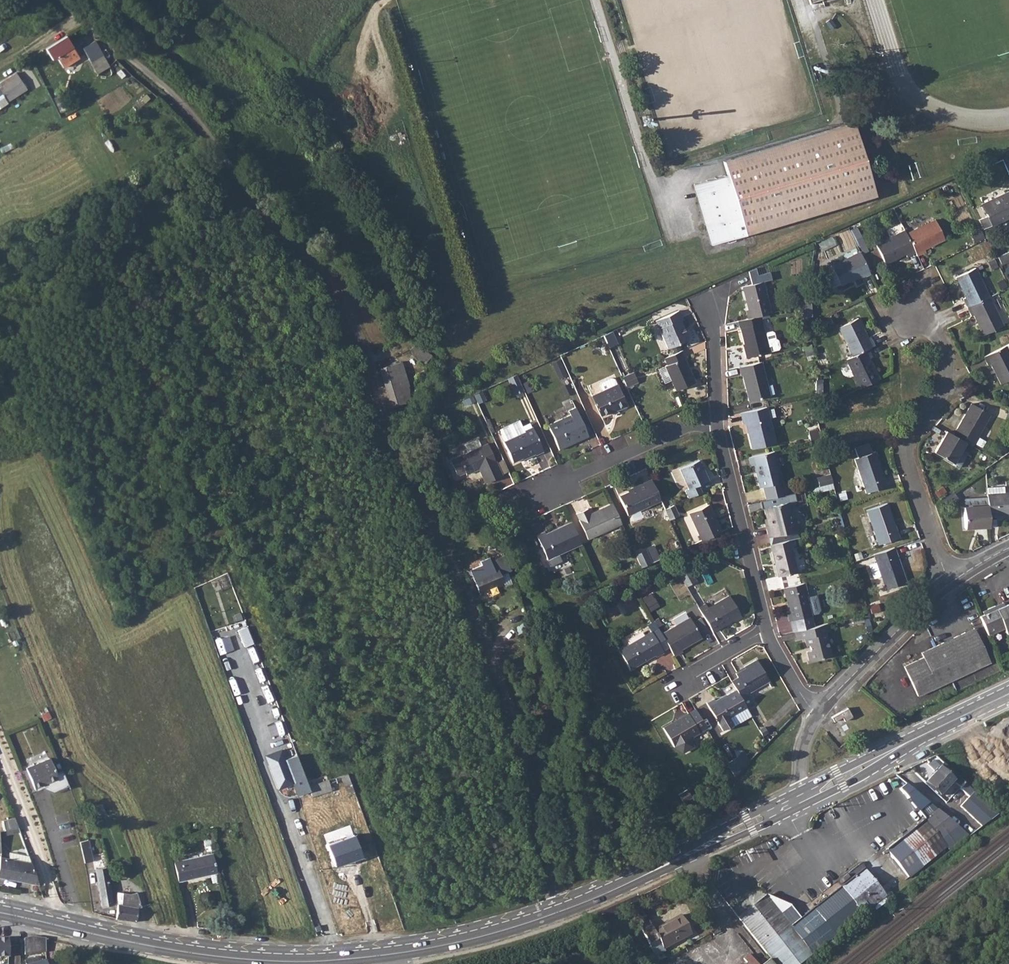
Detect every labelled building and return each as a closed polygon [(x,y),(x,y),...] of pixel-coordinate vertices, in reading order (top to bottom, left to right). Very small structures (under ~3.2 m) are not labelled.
[(80,57),(73,47),(66,36),(46,49),(53,59),(57,56),(64,67),(80,57)] [(94,39),(82,47),(91,61),(103,53),(94,39)] [(0,83),(0,91),(2,94),(7,101),(27,89),(16,73),(0,83)] [(717,185),(695,191),(705,224),(710,244),(744,234),(875,196),(858,137),(854,123),(841,126),(798,139),(724,161),(731,187),(719,191),(717,185)] [(981,204),(991,226),(1008,218),(1008,193),(1008,192),(981,204)] [(935,220),(906,233),(915,253),(916,255),(925,252),(924,249),(944,239),(935,220)] [(906,233),(904,231),(875,244),(885,264),(905,254),(906,257),(915,253),(906,233)] [(996,255),(997,258),(1000,264),(1008,260),(1008,250),(996,255)] [(859,252),(830,266),(837,279),(840,285),(860,276),(861,278),(870,274),(859,252)] [(837,279),(830,266),(826,268),(833,281),(837,279)] [(962,298),(966,307),(988,296),(975,268),(955,277),(965,297),(962,298)] [(747,309),(749,318),(761,315),(772,312),(764,281),(744,286),(750,308),(747,309)] [(988,296),(966,307),(971,316),(973,315),(974,317),(983,334),(1002,325),(988,296)] [(811,302),(803,305),(804,318),(812,318),(811,302)] [(680,310),(657,320),(669,347),(690,338),(682,319),(684,318),(680,310)] [(749,318),(740,320),(746,345),(744,346),(747,357),(770,351),(770,350),(766,332),(761,315),(749,318)] [(838,327),(852,356),(868,348),(873,345),(870,338),(867,339),(858,318),(838,327)] [(612,330),(604,334),(609,345),(617,342),(612,330)] [(766,332),(770,350),(779,348),(780,346),(779,340),(777,338),(775,332),(773,331),(766,332)] [(415,345),(409,349),(422,363),(429,357),(431,356),(432,356),(431,355),(415,345)] [(983,356),(987,364),(990,363),(1000,383),(1008,378),(1008,352),(1005,345),(983,356)] [(685,348),(666,357),(669,364),(666,365),(677,389),(696,381),(685,358),(688,356),(685,348)] [(852,356),(845,359),(859,388),(879,378),(869,358),(872,356),(868,348),(852,356)] [(401,361),(379,369),(391,406),(409,401),(407,382),(401,361)] [(763,361),(740,367),(742,375),(744,375),(750,400),(771,395),(763,361)] [(518,373),(509,377),(516,393),(525,389),(518,373)] [(602,389),(591,393),(600,413),(616,407),(617,409),(626,405),(617,382),(614,377),(611,376),(601,380),(600,383),(602,389)] [(823,380),(815,380),(815,394),(822,394),(823,380)] [(971,403),(953,434),(965,441),(972,445),(989,413),(971,403)] [(569,414),(548,424),(558,448),(588,435),(575,406),(567,409),(569,414)] [(767,406),(741,413),(743,423),(747,423),(753,448),(775,442),(772,429),(769,426),(768,421),(770,417),(767,406)] [(526,429),(503,439),(512,460),(527,453),(528,454),(535,451),(536,452),(543,449),(532,425),(525,428),(526,429)] [(953,434),(946,430),(934,451),(952,463),(961,447),(965,441),(953,434)] [(467,450),(451,457),(457,472),(464,469),(466,472),(478,466),(485,481),(502,474),(497,462),(488,441),(481,444),(477,437),(464,443),(467,450)] [(972,445),(965,441),(961,447),(969,451),(972,445)] [(961,447),(952,463),(960,467),(969,451),(961,447)] [(774,450),(749,456),(751,464),(754,464),(760,486),(781,481),(774,450)] [(875,451),(854,458),(866,492),(886,485),(875,451)] [(497,462),(502,474),(509,471),(504,459),(497,462)] [(685,489),(689,497),(701,492),(698,484),(709,479),(700,459),(681,468),(689,487),(685,489)] [(830,473),(818,476),(820,485),(832,481),(830,473)] [(660,501),(651,479),(631,488),(632,489),(618,495),(627,515),(660,501)] [(986,493),(986,497),(988,515),(1008,513),(1008,492),(986,493)] [(988,515),(986,497),(963,498),(964,506),(963,506),(963,514),(964,528),(989,526),(988,515)] [(788,500),(764,506),(768,522),(766,523),(771,543),(789,538),(798,536),(796,529),(788,500)] [(621,523),(612,503),(596,510),(596,512),(591,514),(588,507),(576,512),(587,538),(621,523)] [(690,511),(702,539),(721,530),(709,503),(690,511)] [(887,503),(866,510),(878,544),(898,537),(887,503)] [(581,543),(571,521),(545,533),(544,530),(537,534),(546,558),(581,543)] [(771,543),(770,543),(777,574),(796,570),(789,538),(771,543)] [(894,547),(873,554),(866,556),(873,578),(881,575),(885,588),(905,581),(894,547)] [(644,550),(635,554),(640,566),(650,562),(644,550)] [(472,576),(479,591),(496,584),(498,588),(504,585),(500,574),(510,570),(504,555),(489,560),(492,567),(472,576)] [(688,569),(679,573),(685,585),(694,580),(688,569)] [(803,581),(783,586),(788,610),(786,611),(787,620),(789,619),(792,631),(812,626),(803,581)] [(821,609),(817,594),(809,596),(813,611),(821,609)] [(705,603),(698,607),(712,631),(733,618),(733,620),(740,615),(728,595),(707,607),(705,603)] [(878,603),(869,606),(871,613),(880,611),(878,603)] [(980,616),(988,635),(1004,628),(1008,635),(1008,603),(1005,605),(997,609),(996,605),(988,609),(989,612),(984,614),(980,616)] [(690,617),(661,633),(669,646),(672,652),(674,655),(681,651),(680,649),(701,637),(690,617)] [(525,620),(514,625),(517,632),(528,627),(525,620)] [(828,631),(826,623),(812,626),(792,631),(791,631),(793,639),(802,637),(804,644),(807,644),(809,649),(805,651),(807,660),(829,655),(823,632),(828,631)] [(643,628),(623,639),(627,645),(646,633),(643,628)] [(975,628),(965,632),(981,666),(990,662),(975,628)] [(659,629),(652,633),(661,650),(669,646),(661,633),(659,629)] [(651,631),(619,650),(630,668),(654,654),(655,656),(662,652),(661,650),(652,633),(651,631)] [(965,632),(935,646),(951,680),(981,666),(965,632)] [(216,640),(221,655),(236,650),(231,635),(216,640)] [(919,663),(917,660),(904,666),(918,695),(951,680),(935,646),(921,652),(923,657),(925,660),(919,663)] [(737,677),(730,681),(735,689),(741,700),(749,696),(747,692),(767,680),(755,659),(743,666),(744,668),(735,673),(737,677)] [(741,700),(735,689),(715,701),(713,698),(705,702),(721,730),(732,724),(728,717),(745,707),(741,700)] [(705,728),(694,709),(662,727),(673,747),(681,753),(691,747),(691,736),(705,728)] [(726,765),(733,777),(746,763),(739,757),(726,765)] [(50,758),(27,767),(37,790),(44,787),(48,786),(49,790),(54,792),(69,786),(66,778),(63,771),(56,774),(50,758)] [(952,780),(960,787),(965,782),(943,763),(925,783),(939,795),(952,780)] [(332,778),(308,785),(310,791),(312,796),(332,789),(331,785),(343,781),(348,795),(355,792),(348,773),(332,778)] [(965,782),(960,787),(969,796),(974,791),(965,782)] [(900,788),(918,810),(929,802),(906,783),(900,788)] [(686,789),(677,794),(682,802),(691,797),(686,789)] [(974,791),(969,796),(960,806),(982,825),(998,812),(974,791)] [(929,802),(918,810),(925,818),(937,809),(929,802)] [(102,804),(89,809),(92,816),(105,812),(102,804)] [(925,818),(913,828),(936,855),(947,846),(941,838),(957,825),(937,809),(925,818)] [(6,834),(19,832),(17,817),(4,819),(6,834)] [(909,877),(936,855),(913,828),(886,849),(909,877)] [(354,834),(328,844),(336,865),(362,856),(354,834)] [(196,835),(190,838),(192,844),(199,842),(196,835)] [(88,839),(82,840),(88,862),(93,860),(88,839)] [(82,840),(80,841),(84,862),(88,862),(82,840)] [(29,855),(10,852),(9,858),(1,856),(0,860),(0,876),(29,882),(39,884),(29,855)] [(181,858),(173,860),(178,881),(217,872),(213,853),(182,860),(181,858)] [(106,867),(96,868),(102,905),(113,904),(106,867)] [(863,868),(841,885),(863,913),(864,912),(885,896),(863,868)] [(841,885),(814,906),(837,934),(863,913),(841,885)] [(119,904),(116,918),(127,921),(137,922),(138,913),(139,907),(142,906),(137,892),(130,894),(118,892),(116,903),(119,904)] [(734,906),(739,914),(755,902),(750,894),(734,906)] [(767,894),(767,895),(791,925),(800,918),(790,904),(767,894)] [(739,917),(776,963),(799,963),(837,934),(814,906),(800,918),(791,925),(767,895),(739,917)] [(885,896),(864,912),(866,916),(887,899),(885,896)] [(640,926),(655,955),(665,951),(664,948),(691,933),(681,914),(666,922),(667,924),(655,930),(650,921),(640,926)] [(44,939),(32,936),(24,939),(25,954),(45,951),(45,940),(44,939)] [(8,957),(8,939),(0,939),(0,957),(8,957)] [(749,953),(743,958),(747,962),(744,963),(758,963),(749,953)] [(638,963),(654,963),(658,962),(659,962),(655,955),(638,963)] [(25,960),(26,963),(40,960),(39,956),(25,960)]
